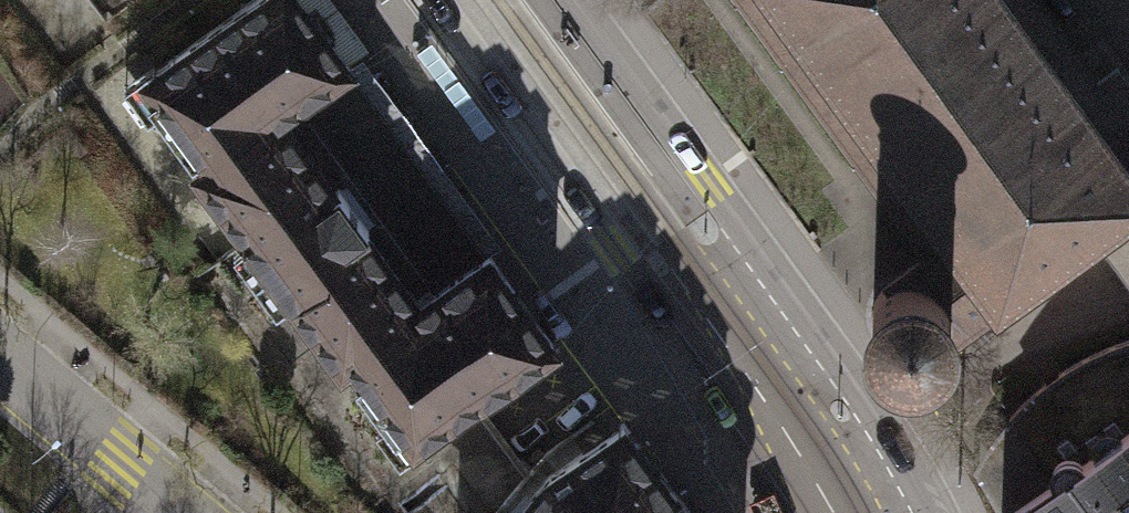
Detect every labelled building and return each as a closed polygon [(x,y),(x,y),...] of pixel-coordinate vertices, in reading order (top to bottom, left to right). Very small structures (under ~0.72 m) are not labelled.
[(103,18),(129,0),(91,0),(103,18)] [(345,61),(315,21),(300,0),(246,0),(153,68),(150,87),(204,164),(345,61)] [(877,283),(867,304),(866,314),(869,326),(879,341),(895,349),(909,352),(923,347),(972,312),(1087,228),(1128,198),(1128,136),(1110,110),(1030,0),(745,0),(874,177),(926,248),(877,283)] [(489,257),(345,61),(204,164),(196,171),(340,366),(350,358),(489,257)] [(1110,110),(1128,136),(1128,97),(1110,110)] [(1087,228),(1128,285),(1128,284),(1128,198),(1087,228)] [(489,257),(350,358),(405,432),(423,433),(551,341),(489,257)] [(1077,356),(1007,413),(1052,477),(1050,464),(1054,455),(1067,449),(1082,457),(1128,422),(1128,338),(1077,356)] [(620,418),(543,477),(513,512),(689,512),(620,418)] [(1052,477),(1005,512),(1128,512),(1128,422),(1082,457),(1067,449),(1054,455),(1050,464),(1052,477)]
